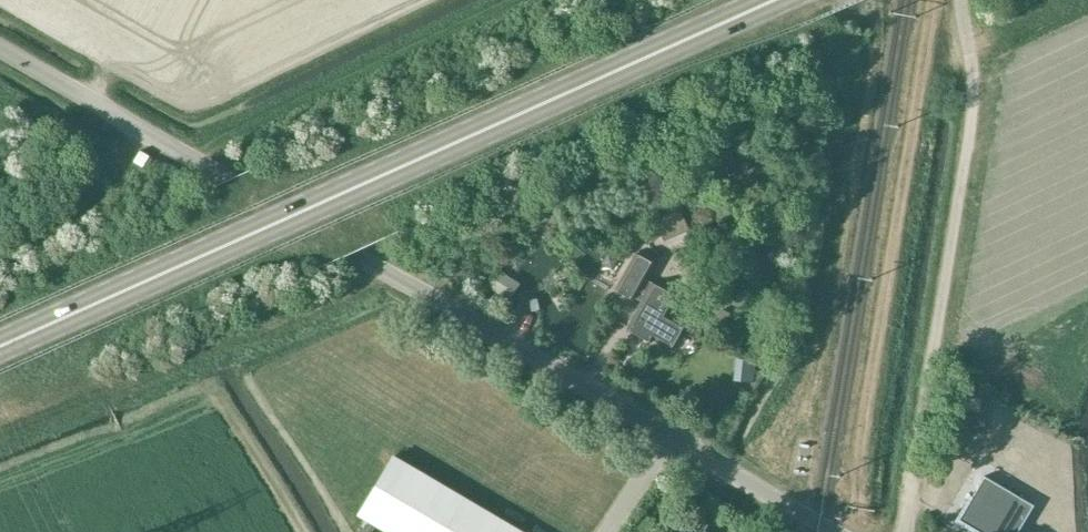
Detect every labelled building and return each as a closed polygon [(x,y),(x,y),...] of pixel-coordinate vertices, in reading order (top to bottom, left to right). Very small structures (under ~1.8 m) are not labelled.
[(665,241),(690,229),(681,209),(656,220),(665,241)] [(629,251),(638,237),(631,232),(622,246),(629,251)] [(658,263),(649,258),(638,251),(615,289),(634,300),(635,297),(641,301),(629,330),(652,344),(654,340),(671,348),(685,326),(669,316),(679,296),(648,279),(658,263)] [(520,283),(498,269),(487,286),(509,300),(520,283)] [(722,310),(719,317),(727,321),(730,314),(722,310)] [(980,398),(969,398),(969,409),(979,409),(980,398)] [(394,454),(357,515),(387,531),(527,531),(394,454)] [(988,491),(955,473),(946,488),(945,487),(932,507),(952,517),(952,515),(969,524),(988,491)]
